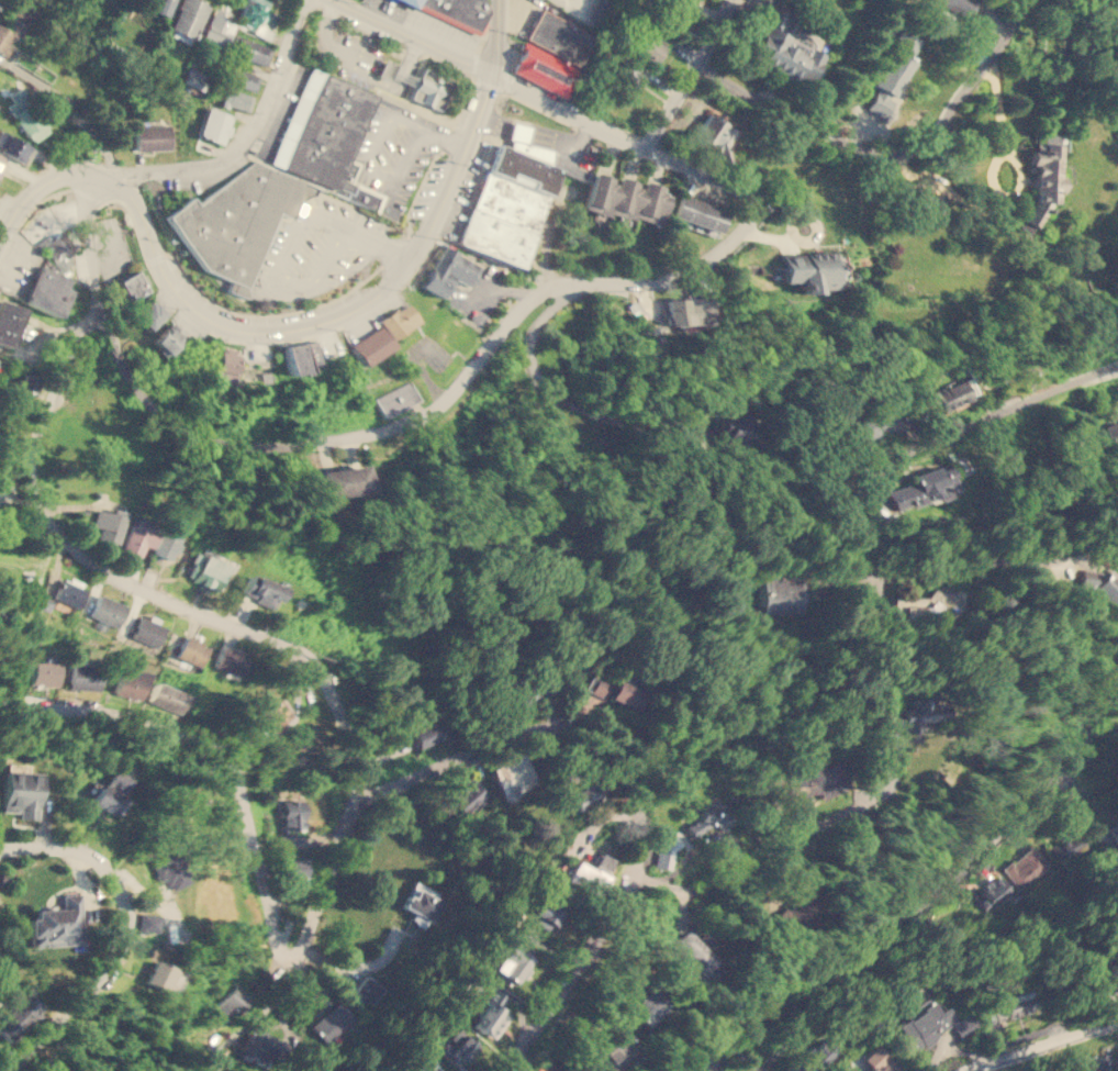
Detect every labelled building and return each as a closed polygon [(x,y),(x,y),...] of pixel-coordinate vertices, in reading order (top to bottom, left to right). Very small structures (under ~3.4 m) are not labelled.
[(16,40),(34,9),(19,0),(17,0),(2,26),(0,25),(0,51),(10,35),(16,40)] [(208,4),(198,0),(181,0),(166,33),(190,44),(208,4)] [(276,15),(264,10),(268,0),(244,0),(235,25),(268,37),(276,15)] [(413,5),(416,0),(483,0),(488,11),(479,34),(413,5)] [(611,0),(595,0),(585,20),(597,25),(611,0)] [(966,16),(975,0),(937,0),(966,16)] [(543,8),(528,36),(580,63),(594,34),(543,8)] [(753,55),(809,85),(826,54),(810,46),(814,42),(789,29),(794,18),(778,9),(753,55)] [(234,22),(221,16),(222,14),(212,10),(200,40),(224,48),(234,22)] [(651,63),(664,44),(645,30),(631,49),(651,63)] [(918,40),(897,30),(872,83),(877,87),(867,110),(883,118),(910,60),(908,60),(918,40)] [(519,48),(523,42),(582,72),(567,101),(511,72),(522,49),(519,48)] [(645,74),(622,58),(610,76),(634,91),(645,74)] [(312,67),(376,96),(332,192),(321,187),(268,163),(312,67)] [(431,105),(438,86),(417,77),(413,88),(422,91),(418,101),(431,105)] [(253,94),(224,88),(221,103),(248,111),(253,94)] [(48,131),(27,101),(20,108),(14,100),(7,104),(32,142),(48,131)] [(199,136),(222,144),(232,115),(209,108),(199,136)] [(734,132),(709,112),(690,136),(723,163),(729,153),(722,147),(734,132)] [(513,122),(532,126),(527,143),(551,150),(548,166),(508,149),(512,138),(507,137),(513,122)] [(132,125),(133,150),(169,149),(168,123),(132,125)] [(24,163),(33,146),(0,130),(0,150),(24,163)] [(1033,199),(1021,220),(1035,226),(1049,202),(1055,202),(1056,194),(1061,186),(1061,177),(1059,175),(1060,141),(1065,141),(1066,137),(1058,132),(1036,132),(1035,149),(1030,149),(1030,163),(1033,165),(1033,199)] [(508,149),(496,144),(454,242),(514,268),(557,170),(548,166),(508,149)] [(165,214),(192,197),(198,204),(257,161),(321,187),(315,196),(308,198),(300,202),(290,220),(278,213),(245,288),(247,298),(225,292),(211,274),(204,269),(165,214)] [(595,174),(583,205),(605,213),(606,211),(631,220),(635,216),(658,225),(670,193),(660,190),(662,187),(644,180),(640,190),(631,188),(634,182),(619,178),(616,188),(606,185),(608,179),(595,174)] [(940,214),(946,197),(917,189),(912,205),(940,214)] [(678,194),(670,216),(717,233),(725,210),(678,194)] [(420,285),(438,297),(449,278),(461,286),(473,264),(443,245),(420,285)] [(779,254),(780,282),(797,281),(797,293),(814,292),(814,288),(843,287),(842,252),(779,254)] [(57,316),(68,289),(63,287),(67,277),(38,264),(22,301),(57,316)] [(118,281),(138,271),(148,290),(127,301),(118,281)] [(709,298),(666,297),(664,324),(708,325),(709,298)] [(134,314),(147,328),(166,312),(152,298),(134,314)] [(7,347),(21,308),(0,300),(0,345),(7,347)] [(379,320),(407,303),(418,323),(391,339),(379,320)] [(150,344),(163,355),(183,334),(170,322),(150,344)] [(349,345),(381,326),(393,347),(361,365),(349,345)] [(282,346),(302,343),(306,370),(288,373),(282,346)] [(219,350),(211,377),(232,382),(239,354),(236,354),(237,349),(222,346),(219,350)] [(14,392),(30,400),(40,379),(23,371),(14,392)] [(941,410),(979,395),(970,372),(932,387),(941,410)] [(382,415),(418,400),(410,380),(373,395),(382,415)] [(939,409),(925,413),(919,394),(932,390),(939,409)] [(1117,447),(1117,420),(1103,426),(1111,449),(1117,447)] [(367,490),(362,464),(315,471),(320,498),(367,490)] [(885,486),(893,512),(958,491),(949,465),(885,486)] [(126,511),(113,507),(112,512),(96,507),(91,525),(99,527),(97,537),(118,544),(126,511)] [(157,523),(133,515),(122,549),(139,555),(143,544),(149,546),(157,523)] [(150,551),(170,559),(179,537),(159,529),(150,551)] [(19,553),(19,540),(0,540),(0,553),(19,553)] [(237,562),(206,548),(203,555),(197,550),(185,576),(216,591),(221,581),(226,584),(237,562)] [(1117,605),(1117,580),(1116,579),(1117,577),(1089,561),(1077,584),(1117,605)] [(242,594),(275,606),(282,585),(249,573),(242,594)] [(797,574),(757,576),(758,613),(798,612),(797,574)] [(54,596),(78,609),(87,589),(63,578),(54,596)] [(108,623),(118,627),(127,605),(100,593),(90,615),(98,618),(94,625),(105,629),(108,623)] [(166,624),(141,614),(132,636),(156,647),(166,624)] [(210,646),(186,635),(177,655),(202,665),(210,646)] [(248,655),(220,645),(213,666),(242,674),(248,655)] [(31,685),(58,685),(59,661),(31,660),(31,685)] [(68,688),(98,690),(101,667),(70,663),(68,688)] [(141,699),(147,673),(121,666),(114,692),(141,699)] [(583,689),(603,698),(610,683),(590,674),(583,689)] [(607,698),(636,709),(644,691),(615,679),(607,698)] [(180,714),(188,694),(155,681),(147,701),(180,714)] [(919,732),(919,719),(938,718),(937,694),(902,696),(904,732),(919,732)] [(270,702),(266,695),(254,703),(268,727),(291,713),(280,695),(270,702)] [(444,737),(436,718),(409,729),(416,748),(444,737)] [(489,770),(506,800),(537,782),(521,751),(489,770)] [(823,800),(849,788),(837,761),(823,768),(791,768),(791,781),(781,781),(781,796),(802,796),(802,792),(819,792),(823,800)] [(112,813),(131,779),(112,769),(103,786),(99,784),(90,802),(112,813)] [(38,818),(41,771),(3,770),(2,811),(20,812),(19,817),(38,818)] [(485,795),(478,788),(487,778),(478,770),(449,802),(466,817),(485,795)] [(577,810),(597,802),(590,784),(570,792),(577,810)] [(280,829),(302,828),(301,797),(279,799),(280,829)] [(697,817),(690,816),(686,832),(703,835),(705,824),(725,828),(729,806),(701,801),(697,817)] [(1107,827),(1117,848),(1117,821),(1107,827)] [(1048,847),(1058,863),(1087,845),(1077,828),(1048,847)] [(279,846),(294,846),(294,829),(279,829),(279,846)] [(659,838),(653,866),(671,869),(675,841),(659,838)] [(1002,869),(1020,890),(1047,864),(1028,845),(1002,869)] [(166,883),(170,891),(189,881),(186,874),(189,873),(181,858),(176,861),(172,852),(154,862),(159,872),(156,873),(161,885),(166,883)] [(606,872),(612,858),(597,852),(592,866),(606,872)] [(303,858),(284,858),(283,883),(302,884),(303,858)] [(605,874),(574,860),(566,879),(596,893),(605,874)] [(974,897),(988,912),(1010,890),(995,875),(974,897)] [(401,904),(414,912),(410,921),(420,926),(424,918),(429,922),(444,896),(414,880),(401,904)] [(789,934),(816,904),(800,890),(773,919),(789,934)] [(30,946),(82,944),(80,892),(62,893),(62,908),(35,908),(35,917),(29,917),(30,946)] [(530,919),(550,929),(562,905),(543,895),(530,919)] [(156,931),(158,914),(139,913),(138,929),(156,931)] [(537,948),(547,929),(529,919),(519,939),(537,948)] [(685,951),(675,960),(694,981),(716,961),(685,928),(673,939),(685,951)] [(494,971),(517,983),(530,956),(506,945),(494,971)] [(143,981),(172,995),(182,972),(154,959),(143,981)] [(1106,964),(1114,983),(1117,982),(1117,960),(1106,964)] [(371,1005),(383,986),(364,973),(351,993),(371,1005)] [(248,997),(234,982),(210,1004),(224,1020),(248,997)] [(1033,1008),(1027,989),(983,1005),(990,1024),(1033,1008)] [(470,1023),(492,1038),(510,1014),(499,1006),(505,997),(494,990),(470,1023)] [(645,1026),(663,1007),(645,991),(627,1009),(645,1026)] [(3,1041),(40,1007),(25,992),(0,1016),(0,1038),(3,1041)] [(308,1025),(326,1046),(354,1019),(335,1000),(308,1025)] [(963,1041),(981,1028),(968,1011),(955,1020),(943,1005),(938,1009),(929,1000),(895,1028),(913,1050),(921,1042),(924,1046),(950,1025),(963,1041)] [(594,1042),(607,1061),(637,1039),(624,1020),(594,1042)] [(241,1047),(272,1063),(284,1040),(253,1024),(241,1047)] [(455,1069),(479,1048),(460,1027),(436,1048),(455,1069)] [(1114,1051),(1069,1063),(1071,1070),(1106,1070),(1117,1068),(1114,1051)] [(432,1056),(407,1070),(441,1070),(432,1056)]
